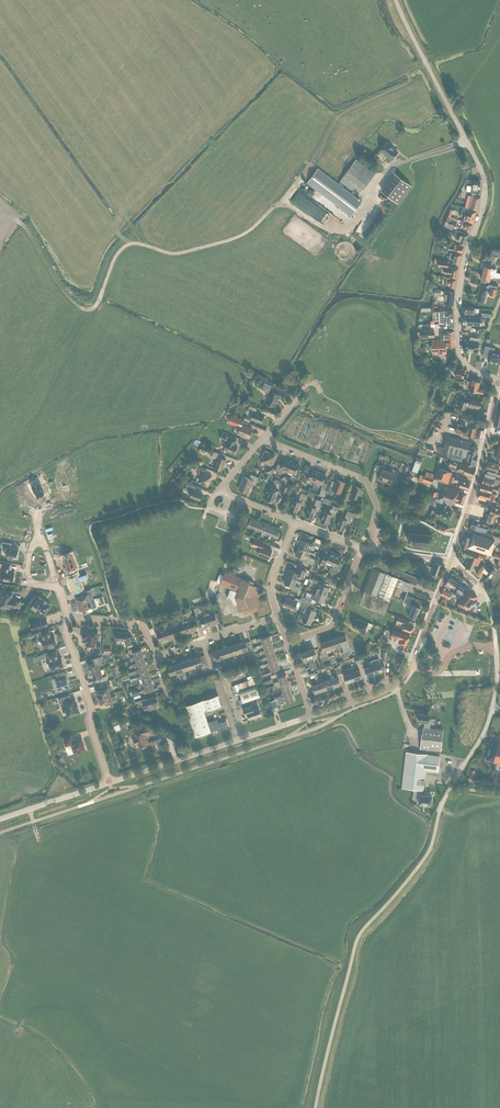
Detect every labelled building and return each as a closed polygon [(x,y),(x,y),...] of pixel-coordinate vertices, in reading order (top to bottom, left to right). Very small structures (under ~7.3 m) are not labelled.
[(386,143),(381,150),(392,160),(398,152),(386,143)] [(343,184),(345,185),(359,195),(375,174),(356,160),(340,181),(339,184),(318,168),(307,183),(351,216),(362,202),(342,186),(343,184)] [(396,174),(381,193),(396,204),(411,185),(396,174)] [(471,182),(471,185),(467,185),(467,191),(471,192),(480,192),(480,182),(471,182)] [(480,198),(471,195),(468,208),(470,209),(477,211),(480,198)] [(477,211),(470,209),(463,207),(461,213),(475,217),(477,212),(477,211)] [(460,216),(464,217),(463,220),(473,223),(475,217),(461,213),(460,216)] [(470,231),(472,225),(463,222),(461,228),(470,231)] [(456,236),(455,239),(460,241),(459,243),(464,246),(469,234),(463,232),(459,230),(455,229),(453,235),(456,236)] [(459,264),(462,255),(455,253),(454,256),(450,255),(449,259),(453,260),(453,263),(459,264)] [(444,272),(450,274),(449,277),(457,279),(458,269),(448,267),(449,263),(439,261),(438,265),(445,267),(444,272)] [(499,278),(499,273),(492,271),(492,268),(484,266),(483,273),(493,275),(493,274),(497,275),(496,277),(499,278)] [(489,281),(490,278),(493,278),(494,277),(496,277),(497,275),(493,274),(493,275),(483,273),(481,279),(489,281)] [(449,287),(455,288),(456,279),(446,278),(446,284),(449,285),(449,287)] [(499,290),(499,283),(498,282),(492,281),(492,283),(489,283),(488,287),(494,288),(499,290)] [(488,290),(480,288),(477,301),(485,303),(488,290)] [(445,290),(444,302),(448,302),(453,303),(455,292),(445,290)] [(444,324),(444,328),(454,328),(453,311),(443,311),(444,320),(438,320),(438,324),(444,324)] [(471,329),(471,324),(480,325),(483,323),(483,319),(481,316),(464,315),(464,318),(463,318),(463,321),(464,321),(463,329),(468,329),(471,329)] [(444,332),(444,339),(444,341),(449,341),(449,339),(455,339),(454,332),(444,332)] [(465,340),(463,350),(468,350),(468,351),(470,351),(472,338),(470,337),(470,341),(465,340)] [(473,351),(478,352),(479,338),(472,338),(470,351),(473,351)] [(449,341),(444,341),(444,339),(432,340),(432,352),(436,352),(436,354),(446,354),(446,347),(455,347),(455,339),(449,339),(449,341)] [(490,353),(488,361),(499,364),(499,362),(499,355),(490,353)] [(463,378),(465,372),(457,369),(451,368),(450,371),(456,372),(455,376),(463,378)] [(260,377),(253,373),(250,378),(258,382),(260,377)] [(466,386),(470,386),(469,391),(483,394),(484,389),(479,388),(480,382),(471,380),(471,382),(467,381),(466,386)] [(273,390),(274,386),(265,382),(262,390),(270,393),(268,398),(269,398),(267,403),(275,406),(278,398),(279,399),(281,395),(272,392),(273,390)] [(467,405),(469,406),(469,407),(479,409),(481,400),(471,398),(470,403),(461,401),(459,408),(466,410),(467,405)] [(247,412),(253,414),(251,419),(261,423),(264,416),(255,412),(257,408),(250,406),(247,412)] [(467,422),(468,416),(458,413),(457,419),(467,422)] [(231,416),(229,421),(232,422),(238,425),(240,426),(240,424),(242,420),(234,417),(231,416)] [(249,438),(252,429),(241,425),(238,434),(249,438)] [(469,431),(464,430),(463,435),(482,439),(484,428),(476,426),(476,428),(470,427),(469,431)] [(224,449),(234,453),(237,446),(234,445),(235,443),(237,439),(222,434),(220,439),(227,442),(224,449)] [(468,457),(469,453),(477,455),(478,449),(471,447),(472,444),(459,440),(460,439),(447,436),(445,443),(444,448),(439,447),(438,453),(442,454),(448,456),(448,457),(462,461),(463,456),(468,457)] [(261,461),(271,465),(275,455),(269,453),(269,452),(265,450),(263,454),(264,454),(261,461)] [(214,468),(222,471),(224,464),(225,464),(226,460),(220,458),(221,454),(214,451),(211,457),(217,459),(214,468)] [(477,455),(469,453),(468,457),(466,464),(474,466),(475,462),(476,462),(477,457),(476,457),(477,455)] [(417,474),(422,459),(417,457),(411,472),(417,474)] [(292,462),(285,459),(282,465),(278,464),(275,470),(280,472),(281,469),(288,472),(292,462)] [(450,463),(449,465),(456,468),(458,462),(451,460),(450,463)] [(298,480),(301,473),(297,471),(299,465),(292,462),(288,472),(295,474),(294,478),(298,480)] [(497,472),(498,469),(499,469),(499,466),(488,462),(486,469),(497,472)] [(457,471),(464,473),(464,474),(473,477),(476,469),(460,464),(457,471)] [(271,474),(273,471),(274,468),(267,465),(265,472),(271,474)] [(386,467),(380,465),(378,471),(381,472),(378,479),(385,481),(388,471),(385,470),(386,467)] [(201,475),(198,482),(208,486),(212,476),(205,474),(206,470),(199,467),(197,473),(201,475)] [(439,468),(438,471),(436,471),(435,474),(427,471),(425,476),(448,484),(452,473),(439,468)] [(309,476),(304,474),(302,481),(306,483),(307,479),(315,482),(319,472),(311,469),(309,476)] [(393,477),(396,478),(398,472),(392,469),(391,472),(388,471),(385,481),(391,483),(393,477)] [(496,475),(499,476),(499,473),(486,469),(484,476),(495,479),(496,475)] [(322,485),(321,488),(325,490),(328,483),(323,482),(326,475),(319,472),(315,482),(322,485)] [(243,476),(238,489),(248,493),(251,485),(255,486),(259,478),(251,474),(249,478),(243,476)] [(37,484),(32,486),(35,493),(37,497),(44,494),(42,490),(43,489),(41,485),(45,483),(42,476),(35,479),(37,484)] [(493,486),(494,482),(499,484),(499,482),(499,481),(484,476),(482,483),(493,486)] [(455,481),(460,482),(459,486),(468,489),(470,483),(467,482),(467,480),(456,477),(455,481)] [(331,495),(333,490),(341,493),(345,483),(337,480),(334,486),(331,485),(328,493),(331,495)] [(491,493),(492,490),(498,491),(498,488),(482,483),(480,490),(491,493)] [(185,490),(191,492),(190,497),(200,501),(203,494),(194,491),(196,487),(187,484),(185,490)] [(362,493),(361,491),(362,489),(355,486),(352,493),(349,492),(346,500),(352,502),(354,497),(358,499),(360,495),(361,495),(362,493)] [(439,499),(455,504),(456,501),(463,503),(466,495),(461,493),(461,492),(443,486),(439,499)] [(278,491),(271,488),(266,500),(274,503),(278,491)] [(492,494),(480,490),(477,498),(482,500),(482,498),(484,498),(483,500),(486,501),(486,499),(490,500),(492,494)] [(297,512),(300,504),(304,505),(308,495),(302,493),(298,501),(294,499),(290,509),(297,512)] [(16,494),(12,500),(16,503),(13,508),(25,515),(30,507),(25,504),(26,503),(24,503),(26,500),(27,501),(16,494)] [(306,515),(312,518),(315,510),(319,511),(321,505),(320,505),(322,501),(317,499),(314,507),(309,505),(306,515)] [(444,504),(442,509),(440,513),(435,511),(434,514),(440,515),(440,516),(450,519),(452,512),(446,510),(448,505),(444,504)] [(332,505),(331,509),(329,513),(325,511),(321,521),(328,524),(331,516),(334,517),(337,511),(338,507),(332,505)] [(400,505),(398,511),(405,513),(407,507),(400,505)] [(497,517),(498,516),(499,516),(499,513),(499,509),(492,507),(490,513),(495,515),(495,516),(497,517)] [(352,518),(353,518),(355,513),(348,511),(344,519),(340,517),(336,527),(343,530),(346,522),(350,523),(352,518)] [(59,514),(50,517),(52,524),(61,521),(59,514)] [(484,520),(493,523),(494,517),(495,516),(487,514),(484,520)] [(257,519),(251,517),(247,526),(255,529),(258,521),(257,520),(257,519)] [(488,527),(490,527),(491,523),(482,520),(480,524),(478,523),(477,523),(471,522),(469,528),(486,533),(488,527)] [(61,521),(52,524),(54,531),(63,528),(61,521)] [(266,523),(263,522),(262,522),(258,521),(255,529),(262,532),(266,523)] [(273,526),(270,525),(266,523),(262,532),(269,535),(273,526)] [(433,527),(437,529),(444,533),(445,531),(445,532),(447,529),(446,529),(446,528),(439,525),(435,523),(433,527)] [(277,538),(280,529),(276,527),(276,528),(273,526),(269,535),(277,538)] [(409,543),(427,545),(431,544),(433,542),(433,539),(432,536),(429,535),(410,533),(410,536),(409,535),(409,536),(408,538),(408,540),(408,541),(409,541),(409,543)] [(494,541),(473,534),(472,538),(465,535),(463,539),(462,542),(461,546),(490,556),(494,545),(493,544),(494,541)] [(64,535),(55,538),(57,544),(66,541),(64,535)] [(260,548),(258,554),(269,558),(272,550),(263,547),(264,543),(254,540),(252,545),(260,548)] [(312,545),(301,540),(298,548),(308,552),(310,548),(312,549),(314,545),(319,547),(320,544),(314,542),(312,545)] [(66,541),(57,544),(59,551),(68,548),(66,541)] [(11,543),(4,542),(3,546),(7,547),(5,555),(9,555),(8,558),(13,559),(14,556),(17,557),(19,549),(10,547),(11,543)] [(310,554),(309,553),(308,552),(298,548),(295,555),(307,559),(305,562),(312,565),(313,565),(315,562),(314,562),(315,559),(309,557),(310,556),(309,556),(310,554)] [(474,564),(478,566),(481,559),(483,560),(485,557),(466,549),(463,555),(471,558),(468,566),(473,568),(474,564)] [(324,554),(321,563),(325,565),(327,561),(332,563),(336,554),(330,551),(328,556),(324,554)] [(72,554),(63,557),(65,564),(74,561),(72,554)] [(341,560),(340,560),(341,556),(336,554),(332,563),(337,565),(336,569),(340,571),(343,564),(340,563),(341,560)] [(74,561),(65,564),(68,570),(77,567),(74,561)] [(390,601),(390,602),(396,586),(408,591),(411,583),(414,584),(415,581),(417,582),(419,578),(386,565),(386,563),(374,561),(370,571),(372,572),(365,591),(390,601)] [(481,576),(482,575),(487,569),(483,566),(485,563),(482,561),(480,564),(481,565),(476,572),(481,576)] [(443,565),(435,562),(434,564),(433,563),(431,567),(426,565),(424,570),(431,572),(431,573),(439,576),(443,565)] [(0,563),(0,570),(2,571),(0,579),(13,581),(15,572),(9,571),(10,565),(0,563)] [(490,567),(481,577),(487,582),(495,572),(490,567)] [(299,575),(304,577),(307,571),(298,568),(296,572),(290,570),(287,577),(297,581),(299,575)] [(241,578),(225,572),(220,585),(236,591),(241,578)] [(77,574),(68,577),(70,584),(79,581),(88,578),(87,574),(78,577),(77,574)] [(312,581),(317,583),(315,586),(318,587),(317,591),(327,595),(330,588),(320,584),(322,577),(314,574),(312,581)] [(293,587),(291,590),(298,593),(300,588),(295,586),(297,581),(287,577),(284,583),(293,587)] [(451,586),(454,588),(458,583),(450,577),(445,585),(449,588),(451,586)] [(227,598),(231,597),(234,606),(236,605),(239,612),(243,610),(244,614),(252,611),(252,612),(258,610),(256,607),(260,605),(257,598),(258,597),(258,596),(258,595),(257,594),(260,588),(253,585),(254,582),(248,580),(248,581),(242,579),(237,592),(230,589),(227,598)] [(79,581),(70,584),(73,591),(82,588),(79,581)] [(452,592),(461,599),(458,603),(467,610),(477,597),(458,583),(452,592)] [(83,592),(84,595),(76,598),(78,604),(90,600),(88,597),(93,596),(91,590),(83,592)] [(451,593),(443,590),(441,595),(447,598),(449,595),(451,593)] [(0,597),(0,606),(8,607),(8,605),(18,607),(19,600),(12,599),(10,596),(11,593),(1,591),(0,597)] [(310,605),(311,601),(313,598),(324,602),(327,595),(317,591),(315,595),(312,594),(311,597),(306,595),(305,598),(302,597),(301,601),(310,605)] [(384,615),(390,601),(365,591),(359,605),(384,615)] [(407,595),(407,594),(406,594),(403,602),(404,602),(413,605),(409,616),(416,619),(420,608),(419,607),(422,601),(407,595)] [(45,614),(51,605),(39,596),(32,605),(33,606),(31,608),(36,612),(38,609),(45,614)] [(283,605),(294,610),(297,602),(299,603),(301,600),(295,598),(294,600),(286,597),(283,605)] [(90,600),(78,604),(80,611),(92,607),(92,608),(96,607),(95,603),(91,604),(90,600)] [(301,606),(302,606),(305,607),(303,612),(306,613),(302,621),(310,624),(313,618),(316,611),(309,609),(310,605),(304,603),(300,601),(299,604),(301,606)] [(215,624),(218,623),(215,615),(210,617),(209,613),(206,614),(211,626),(215,625),(215,624)] [(200,620),(203,628),(206,627),(206,628),(211,626),(206,614),(204,615),(205,618),(200,620)] [(405,622),(406,620),(399,617),(397,622),(404,625),(403,629),(411,632),(413,626),(415,623),(410,621),(409,624),(405,622)] [(47,618),(30,624),(33,631),(49,626),(47,618)] [(193,631),(196,630),(194,622),(188,624),(187,620),(185,621),(189,634),(193,632),(193,631)] [(368,623),(368,624),(358,620),(355,620),(352,622),(352,626),(355,628),(356,628),(357,627),(361,629),(360,633),(366,635),(368,628),(371,629),(373,624),(368,623)] [(178,627),(181,635),(185,634),(185,635),(189,634),(185,621),(183,622),(184,625),(178,627)] [(162,632),(157,634),(160,642),(163,641),(163,642),(168,641),(164,628),(163,628),(162,629),(161,629),(162,632)] [(166,628),(164,628),(168,641),(172,639),(172,638),(175,637),(172,629),(167,631),(166,628)] [(41,643),(42,645),(43,646),(44,646),(45,648),(57,644),(54,635),(52,636),(49,629),(41,632),(43,639),(42,639),(43,642),(42,642),(41,643)] [(95,639),(97,639),(97,630),(94,630),(83,629),(82,638),(85,638),(87,639),(87,646),(95,646),(95,639)] [(400,639),(399,643),(406,646),(409,636),(393,630),(391,636),(396,638),(396,637),(400,639)] [(132,638),(128,637),(128,633),(117,632),(116,640),(125,640),(127,647),(134,645),(132,638)] [(346,648),(344,644),(348,642),(346,635),(339,637),(342,644),(343,648),(346,648)] [(261,638),(257,639),(257,642),(262,640),(263,644),(263,645),(272,642),(270,636),(262,639),(261,638)] [(339,645),(342,644),(339,637),(333,639),(336,647),(339,645)] [(333,651),(332,648),(336,647),(333,639),(327,641),(330,651),(333,651)] [(246,641),(239,643),(242,651),(247,650),(248,654),(250,653),(251,655),(254,654),(252,648),(249,649),(247,643),(246,643),(246,641)] [(328,653),(330,652),(330,651),(327,641),(321,643),(323,651),(327,650),(328,653)] [(263,644),(259,645),(259,648),(264,646),(265,650),(265,651),(274,649),(272,642),(263,645),(263,644)] [(235,645),(233,645),(235,652),(235,654),(236,653),(240,652),(242,656),(244,655),(242,651),(239,643),(235,645)] [(233,645),(226,648),(229,656),(230,655),(234,654),(235,657),(235,658),(237,658),(236,653),(235,654),(235,652),(233,645)] [(226,648),(220,650),(222,658),(223,658),(227,656),(229,660),(231,660),(230,655),(229,656),(226,648)] [(143,656),(141,649),(133,652),(135,657),(130,658),(131,661),(136,659),(135,658),(143,656)] [(265,650),(261,652),(262,654),(266,653),(267,657),(267,658),(276,655),(274,649),(265,651),(265,650)] [(313,658),(317,656),(314,649),(308,651),(314,669),(317,668),(313,658)] [(220,650),(213,652),(216,660),(221,658),(222,662),(222,663),(224,662),(225,662),(223,658),(222,658),(220,650)] [(48,665),(49,667),(50,668),(51,668),(52,670),(64,666),(61,657),(59,658),(56,651),(48,654),(50,661),(49,661),(49,664),(48,665)] [(302,653),(304,661),(308,659),(309,663),(311,670),(314,669),(308,651),(302,653)] [(263,658),(261,659),(261,661),(263,660),(264,660),(268,659),(269,663),(270,664),(278,661),(276,655),(267,658),(267,657),(263,658)] [(104,660),(103,656),(94,659),(96,663),(88,665),(90,673),(101,669),(99,662),(104,660)] [(138,666),(137,665),(146,662),(143,656),(135,658),(136,659),(137,663),(129,666),(130,668),(133,667),(138,666)] [(200,656),(194,658),(197,666),(198,666),(202,665),(203,669),(205,668),(205,667),(208,666),(206,659),(202,660),(200,656)] [(194,658),(187,660),(190,668),(191,668),(195,667),(196,671),(199,670),(198,666),(197,666),(194,658)] [(383,670),(379,658),(371,661),(375,673),(383,670)] [(187,660),(181,662),(184,671),(184,670),(188,669),(190,673),(192,672),(191,668),(190,668),(187,660)] [(266,667),(270,665),(272,670),(280,668),(278,661),(270,664),(269,663),(265,664),(266,667)] [(369,667),(365,668),(367,676),(375,673),(371,661),(368,662),(369,667)] [(130,676),(140,672),(140,671),(148,668),(146,662),(137,665),(138,666),(139,670),(129,673),(130,676)] [(181,662),(175,665),(177,673),(178,672),(182,671),(184,675),(185,679),(187,679),(184,670),(184,671),(181,662)] [(175,665),(168,667),(171,675),(176,673),(177,677),(179,677),(178,672),(177,673),(175,665)] [(328,677),(329,680),(326,681),(328,689),(334,686),(327,666),(325,667),(329,677),(328,677)] [(338,677),(334,678),(333,676),(332,676),(329,669),(328,666),(327,666),(334,686),(340,685),(338,677)] [(360,670),(355,671),(353,667),(350,668),(354,680),(362,677),(360,670)] [(142,679),(142,678),(150,675),(148,668),(140,671),(140,672),(141,676),(131,680),(132,682),(142,679)] [(248,678),(251,678),(249,668),(241,670),(243,676),(248,675),(248,678)] [(348,673),(344,675),(346,682),(354,680),(350,668),(347,669),(348,673)] [(93,680),(100,678),(101,682),(108,680),(107,676),(103,677),(101,669),(90,673),(93,680)] [(70,687),(67,677),(68,677),(66,673),(58,676),(59,679),(56,680),(60,691),(70,687)] [(322,682),(321,679),(319,680),(317,673),(316,674),(322,691),(328,689),(326,681),(322,682)] [(265,683),(273,680),(271,674),(262,677),(265,683)] [(316,684),(313,685),(315,693),(322,691),(316,674),(314,674),(317,681),(316,682),(316,684)] [(133,689),(140,687),(144,685),(144,684),(152,681),(150,675),(142,678),(142,679),(143,683),(133,686),(133,689)] [(274,686),(288,681),(286,675),(278,677),(279,681),(273,683),(274,686)] [(246,679),(238,682),(240,688),(248,685),(246,679)] [(144,685),(146,689),(141,691),(142,693),(147,691),(146,691),(154,688),(152,681),(144,684),(144,685)] [(282,690),(290,687),(288,681),(274,686),(275,688),(281,686),(282,690)] [(110,684),(104,686),(105,689),(97,692),(99,698),(110,694),(109,691),(112,690),(110,684)] [(243,702),(261,696),(257,685),(239,691),(242,699),(243,702)] [(282,697),(284,696),(292,694),(290,687),(282,690),(283,693),(281,694),(282,696),(282,697)] [(282,696),(278,697),(279,699),(278,699),(280,704),(284,703),(283,701),(285,700),(286,703),(294,700),(292,693),(292,694),(284,696),(282,697),(282,696)] [(117,703),(115,696),(111,698),(110,694),(99,698),(99,701),(98,701),(99,705),(109,702),(110,705),(117,703)] [(75,698),(71,700),(70,695),(58,699),(59,703),(63,702),(64,706),(62,707),(63,712),(66,711),(67,716),(79,712),(77,706),(76,707),(75,704),(76,704),(75,698)] [(218,695),(185,706),(195,737),(211,732),(211,730),(217,729),(217,730),(228,726),(226,720),(218,723),(217,719),(208,722),(204,711),(221,706),(218,695)] [(135,700),(137,703),(142,702),(145,710),(149,709),(150,711),(155,709),(154,707),(159,705),(156,696),(146,700),(145,696),(135,700)] [(246,715),(248,715),(249,719),(254,718),(254,719),(257,718),(257,717),(261,715),(259,708),(254,709),(252,705),(243,708),(246,715)] [(441,751),(444,730),(430,728),(431,719),(429,719),(429,715),(419,714),(418,721),(425,722),(424,727),(423,734),(422,734),(420,749),(441,751)] [(145,734),(146,734),(151,732),(149,726),(140,730),(141,732),(135,734),(137,739),(135,739),(134,740),(133,741),(134,742),(134,743),(135,743),(136,743),(138,743),(140,748),(148,745),(145,734)] [(85,749),(84,745),(82,738),(73,741),(71,736),(63,738),(66,747),(72,745),(73,749),(72,750),(73,752),(74,752),(75,753),(85,749)] [(490,739),(486,760),(493,761),(493,762),(499,764),(499,741),(490,739)] [(426,771),(438,772),(440,756),(406,752),(402,788),(414,789),(413,797),(419,798),(419,804),(431,805),(431,804),(432,801),(431,801),(432,796),(420,795),(421,790),(424,790),(426,771)]
